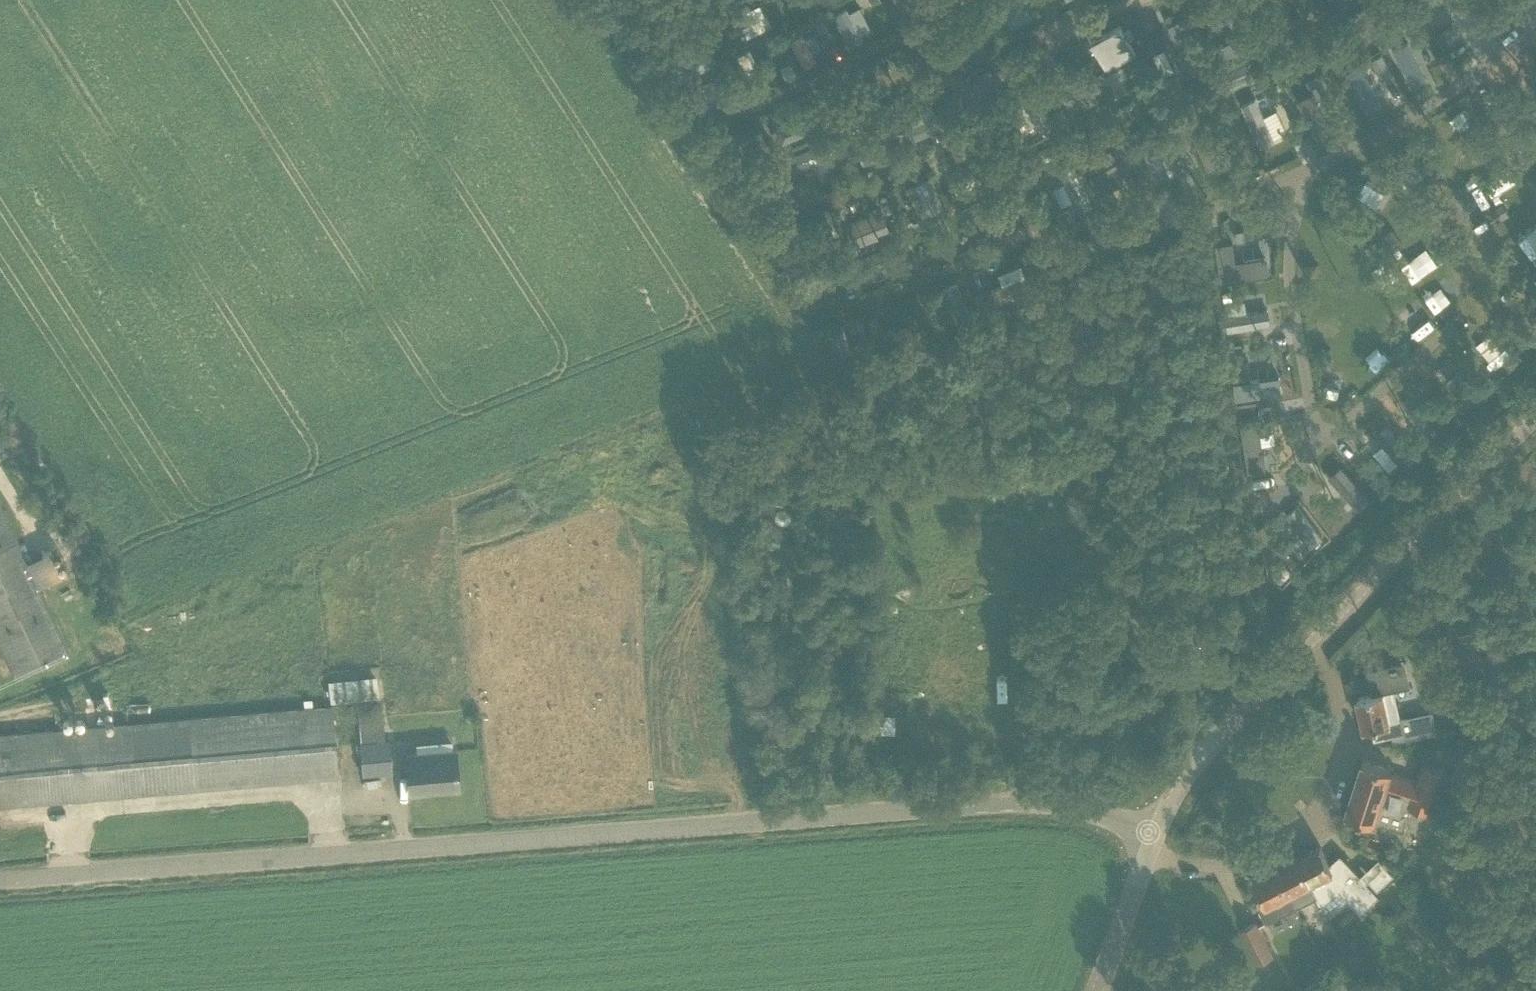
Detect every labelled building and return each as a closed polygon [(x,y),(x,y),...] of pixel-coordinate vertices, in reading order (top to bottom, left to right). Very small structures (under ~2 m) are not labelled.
[(624,10),(646,0),(619,0),(624,10)] [(788,4),(794,16),(828,0),(797,0),(788,4)] [(845,9),(832,16),(848,46),(861,39),(859,34),(847,13),(845,9)] [(743,12),(736,15),(741,26),(746,37),(770,26),(765,16),(764,16),(748,23),(743,12)] [(822,21),(816,24),(820,32),(826,29),(822,21)] [(1089,42),(1105,72),(1136,56),(1120,26),(1089,42)] [(801,33),(788,39),(803,68),(815,61),(812,54),(803,38),(801,33)] [(773,47),(766,51),(769,56),(776,53),(773,47)] [(658,48),(649,53),(653,62),(663,56),(658,48)] [(748,50),(736,56),(753,88),(765,81),(748,50)] [(906,53),(896,58),(900,68),(910,64),(906,53)] [(730,73),(724,77),(727,82),(733,79),(730,73)] [(1143,87),(1151,83),(1146,73),(1138,77),(1143,87)] [(903,102),(895,106),(904,125),(908,123),(915,138),(954,120),(949,109),(935,115),(914,125),(909,114),(903,102)] [(776,130),(771,132),(777,145),(781,143),(827,124),(821,111),(810,115),(792,123),(776,130)] [(831,137),(795,152),(801,166),(820,158),(829,154),(837,151),(831,137)] [(1439,160),(1417,173),(1438,211),(1483,186),(1475,172),(1463,179),(1455,165),(1445,171),(1439,160)] [(727,169),(719,174),(723,182),(731,177),(727,169)] [(839,175),(829,179),(831,186),(842,182),(839,175)] [(927,178),(915,184),(923,202),(915,206),(920,217),(941,206),(927,178)] [(750,210),(743,214),(747,221),(754,217),(750,210)] [(879,213),(844,227),(846,233),(848,233),(851,241),(857,239),(859,244),(875,239),(873,235),(885,230),(879,213)] [(1002,215),(996,218),(1001,228),(1007,224),(1002,215)] [(911,220),(902,224),(906,234),(915,231),(911,220)] [(898,224),(889,228),(893,238),(901,235),(898,224)] [(1243,230),(1235,231),(1237,243),(1245,242),(1243,230)] [(918,237),(907,242),(911,253),(922,248),(918,237)] [(1232,243),(1216,245),(1221,281),(1267,275),(1264,259),(1244,262),(1235,263),(1232,243)] [(853,245),(845,248),(848,257),(856,254),(853,245)] [(843,253),(832,258),(835,266),(847,262),(843,253)] [(847,290),(859,286),(853,270),(841,275),(847,290)] [(1003,286),(991,291),(996,305),(1037,288),(1031,275),(1025,277),(1003,286)] [(985,289),(973,293),(978,305),(989,301),(985,289)] [(1230,292),(1223,293),(1224,302),(1232,301),(1230,292)] [(1227,316),(1225,316),(1227,332),(1269,325),(1267,310),(1247,313),(1227,316)] [(907,317),(899,321),(903,331),(911,328),(907,317)] [(1241,346),(1229,348),(1231,359),(1243,358),(1241,346)] [(867,348),(856,352),(859,359),(870,355),(867,348)] [(1248,362),(1231,364),(1237,400),(1281,394),(1279,377),(1259,380),(1251,381),(1248,362)] [(1270,408),(1258,410),(1260,422),(1272,420),(1270,408)] [(1257,422),(1240,425),(1247,470),(1265,467),(1261,446),(1257,422)] [(14,680),(70,654),(39,586),(60,576),(48,551),(27,561),(0,504),(0,651),(14,680)] [(69,592),(62,595),(65,602),(72,598),(69,592)] [(1372,695),(1357,698),(1363,729),(1372,728),(1375,740),(1393,737),(1394,744),(1435,735),(1430,715),(1400,721),(1392,688),(1406,685),(1402,667),(1397,668),(1397,667),(1390,669),(1374,673),(1371,674),(1370,670),(1366,671),(1372,695)] [(338,777),(332,707),(0,735),(0,806),(338,777)] [(358,710),(361,743),(359,743),(362,775),(392,772),(389,741),(384,741),(381,709),(358,710)] [(1467,776),(1492,757),(1484,746),(1476,752),(1469,743),(1452,756),(1467,776)] [(406,755),(407,773),(409,793),(458,789),(456,763),(455,751),(406,755)] [(1345,813),(1364,819),(1401,831),(1407,809),(1404,808),(1405,804),(1430,812),(1443,770),(1424,763),(1419,778),(1416,777),(1415,783),(1389,775),(1391,769),(1362,760),(1345,813)] [(1320,847),(1300,857),(1322,899),(1336,887),(1361,914),(1379,896),(1340,854),(1329,864),(1320,847)] [(1322,899),(1300,857),(1277,868),(1297,908),(1317,898),(1319,902),(1321,901),(1322,899)] [(1297,908),(1277,868),(1252,881),(1264,905),(1260,907),(1259,911),(1266,924),(1294,909),(1297,908)] [(1239,930),(1256,964),(1273,956),(1256,922),(1239,930)] [(1320,990),(1356,990),(1358,987),(1325,976),(1320,990)]
